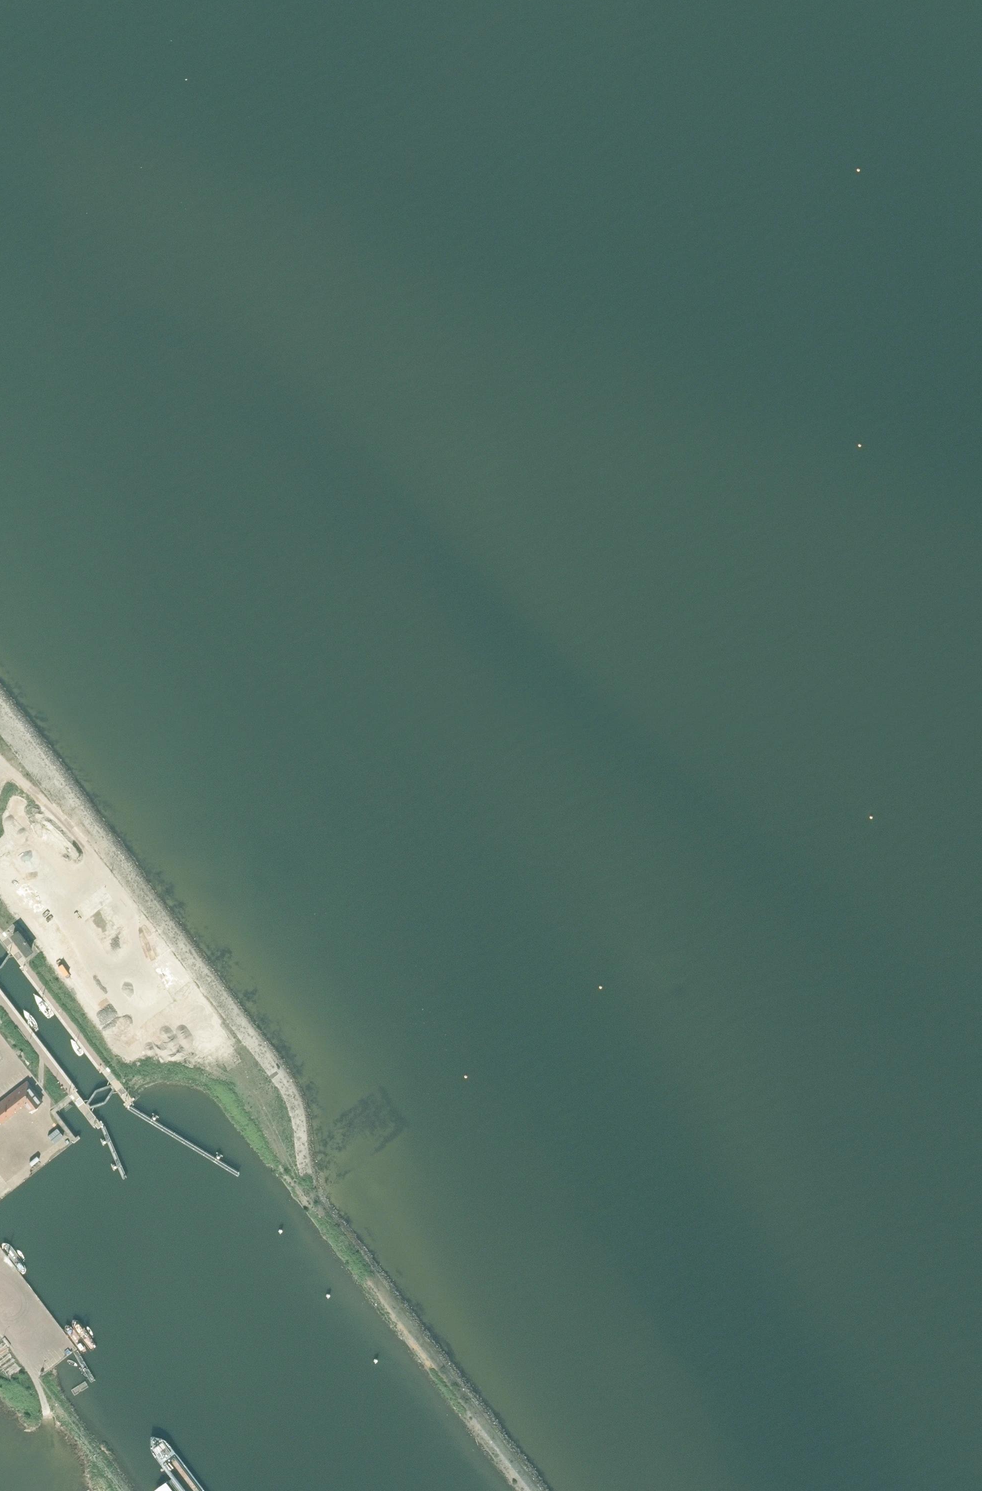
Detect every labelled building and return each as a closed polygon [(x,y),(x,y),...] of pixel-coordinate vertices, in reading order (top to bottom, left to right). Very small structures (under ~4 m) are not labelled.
[(30,939),(28,940),(23,933),(19,933),(17,931),(15,933),(16,935),(16,940),(25,951),(29,952),(30,953),(33,951),(31,949),(35,946),(30,939)] [(0,1102),(0,1122),(1,1123),(24,1105),(30,1112),(44,1101),(27,1080),(0,1102)] [(0,1301),(0,1308),(6,1316),(22,1305),(13,1292),(0,1301)]
